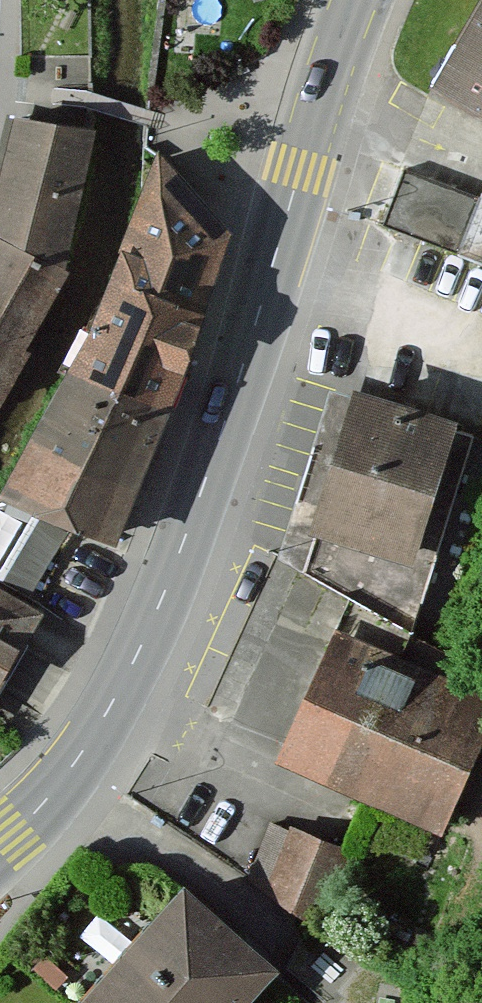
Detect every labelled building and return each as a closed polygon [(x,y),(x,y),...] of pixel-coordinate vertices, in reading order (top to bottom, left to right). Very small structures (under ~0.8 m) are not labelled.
[(442,84),(481,107),(481,13),(442,84)] [(11,115),(0,164),(0,233),(1,233),(72,263),(99,131),(11,115)] [(232,233),(161,155),(77,377),(175,412),(232,233)] [(406,160),(387,216),(481,249),(481,187),(406,160)] [(1,233),(0,234),(0,410),(2,411),(77,269),(72,263),(1,233)] [(175,412),(77,377),(7,498),(123,546),(175,412)] [(462,428),(360,395),(315,533),(417,566),(462,428)] [(0,585),(0,697),(46,610),(0,585)] [(346,625),(283,764),(444,836),(481,752),(481,685),(346,625)] [(277,808),(246,874),(313,904),(343,839),(277,808)] [(188,890),(82,1002),(251,1002),(278,974),(188,890)]
